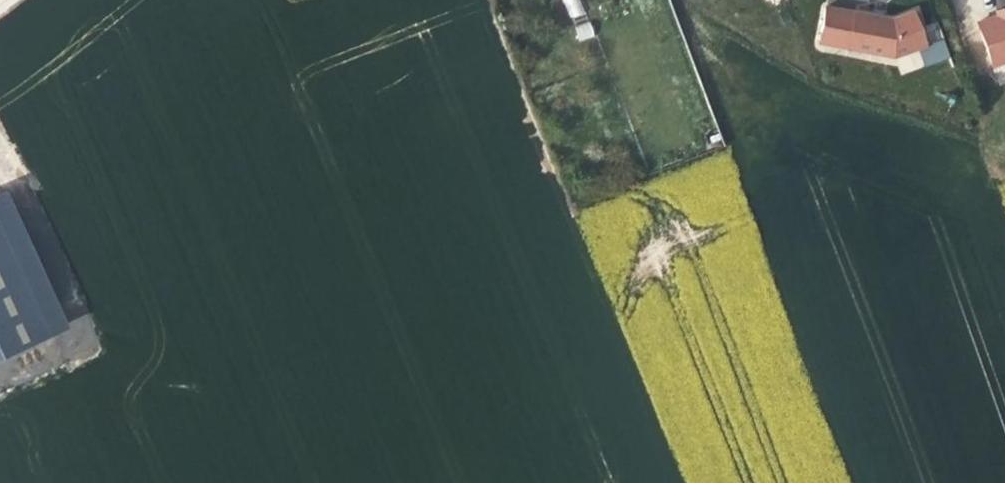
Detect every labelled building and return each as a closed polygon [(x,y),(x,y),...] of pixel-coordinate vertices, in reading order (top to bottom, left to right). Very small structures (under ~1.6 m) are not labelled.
[(569,19),(583,14),(578,0),(563,0),(569,19)] [(891,20),(825,8),(819,43),(894,56),(924,45),(913,12),(891,20)] [(1004,61),(1004,13),(977,23),(992,65),(1004,61)] [(69,331),(9,189),(0,193),(0,360),(69,331)]
